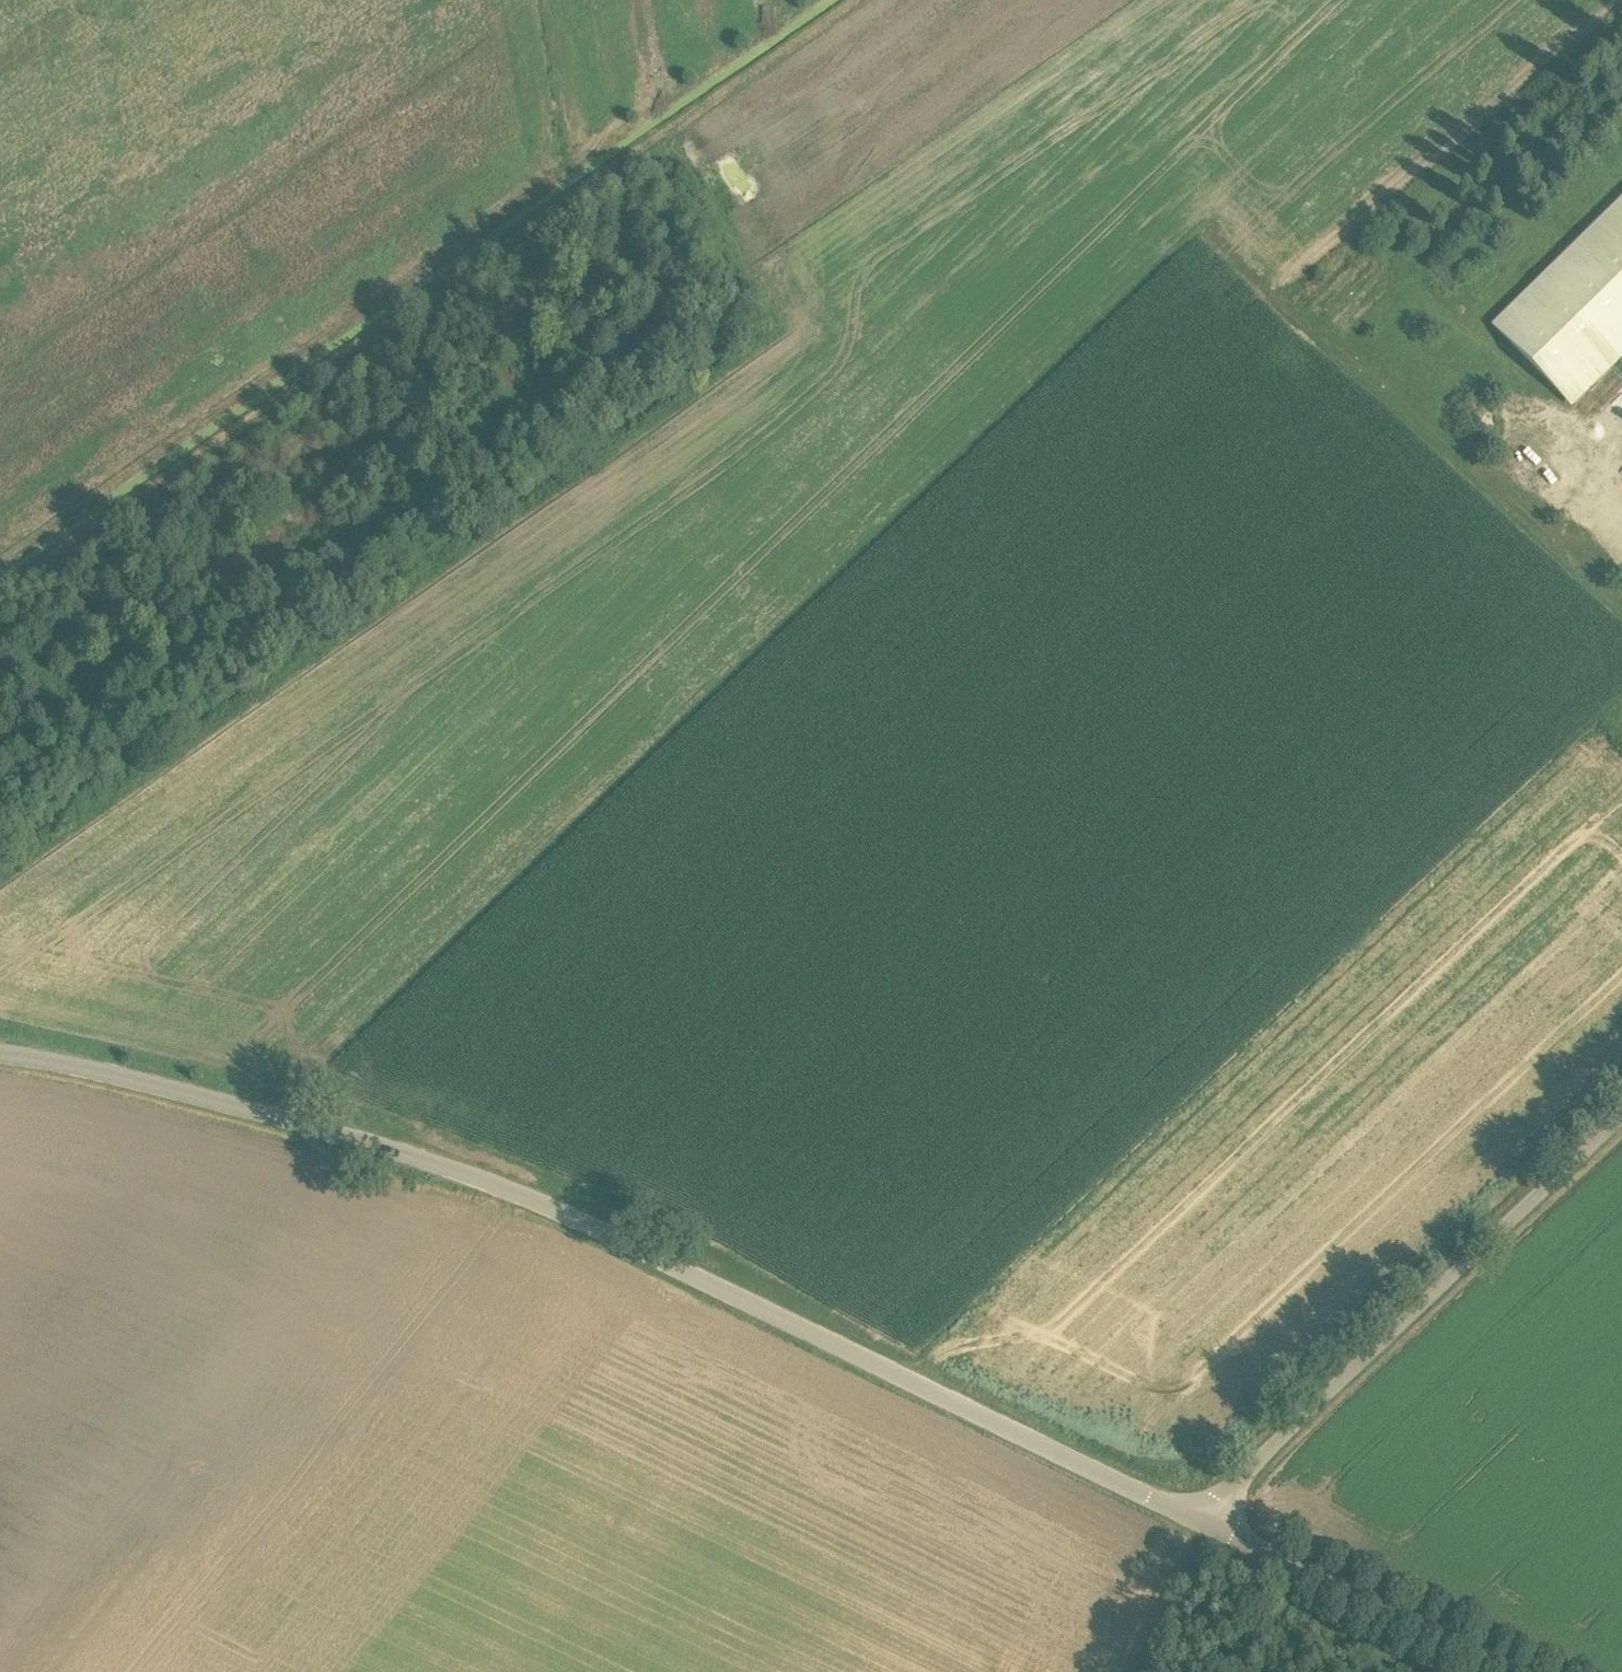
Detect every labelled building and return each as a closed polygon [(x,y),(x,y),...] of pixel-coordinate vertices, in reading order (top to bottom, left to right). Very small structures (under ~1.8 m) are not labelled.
[(1493,324),(1573,404),(1621,356),(1621,197),(1493,324)]
